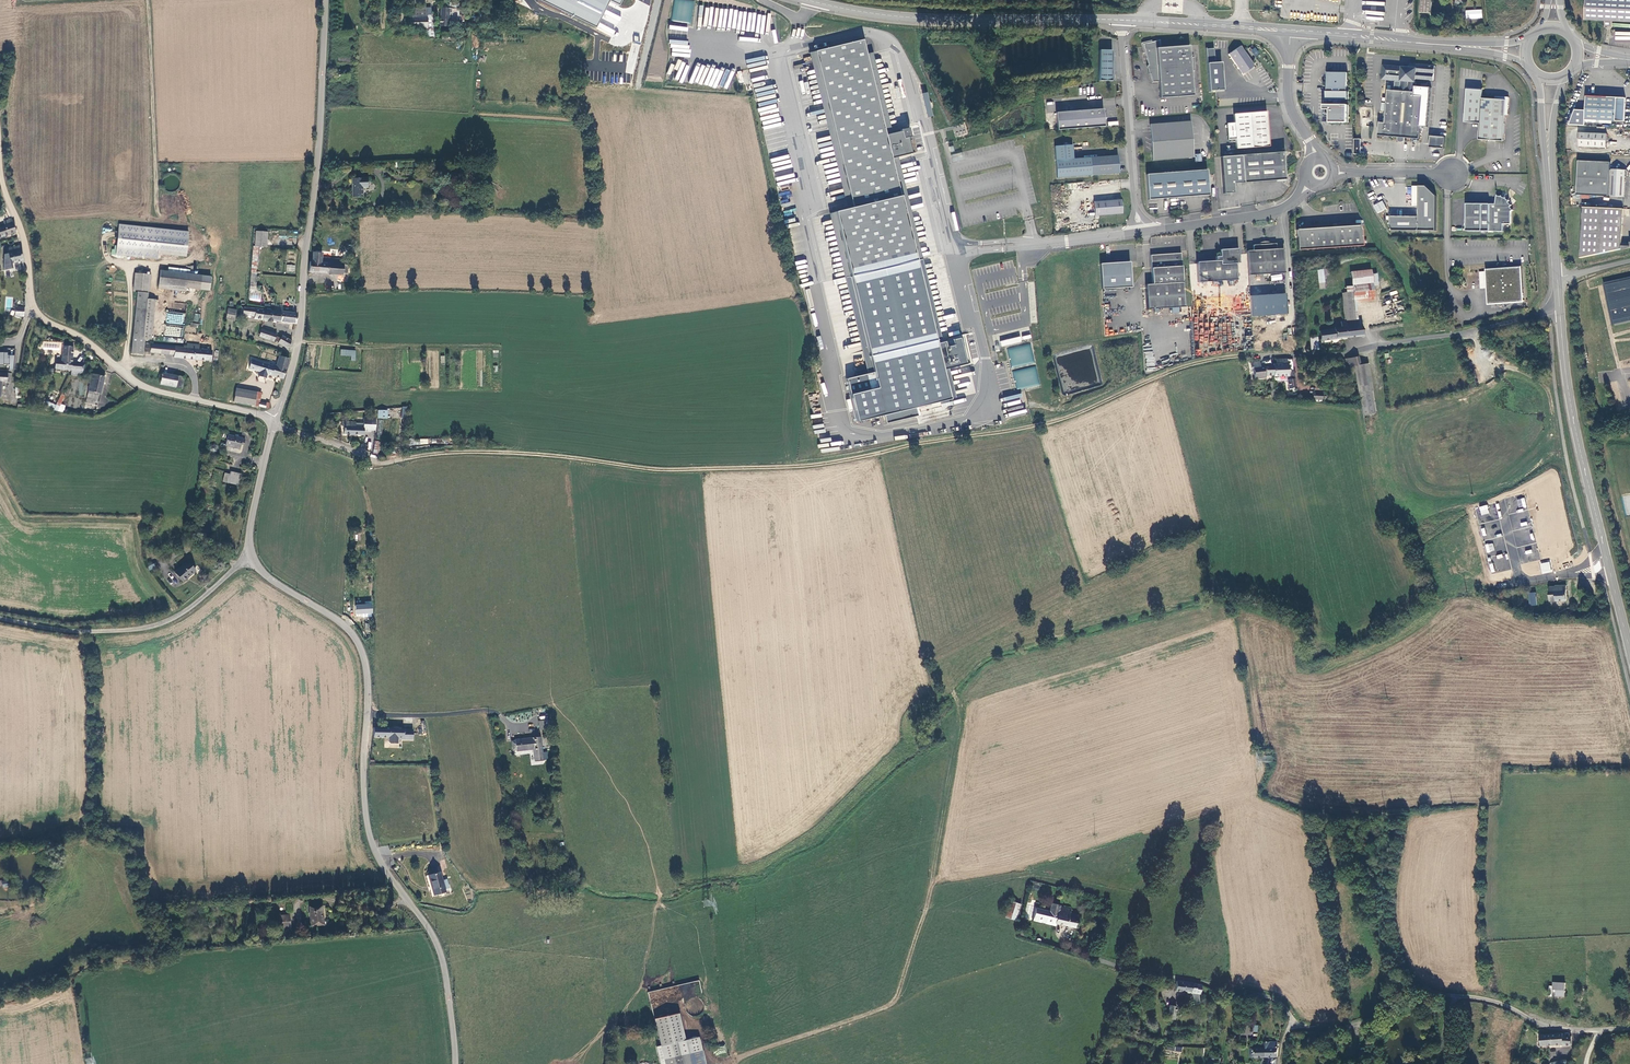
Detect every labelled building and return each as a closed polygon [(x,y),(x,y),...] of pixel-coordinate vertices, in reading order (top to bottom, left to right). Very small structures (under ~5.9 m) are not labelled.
[(622,0),(540,0),(596,27),(609,1),(619,6),(622,0)] [(694,0),(673,0),(671,21),(692,23),(694,0)] [(1432,0),(1421,0),(1420,14),(1431,15),(1432,0)] [(1613,21),(1629,22),(1629,0),(1585,0),(1584,20),(1605,21),(1613,21)] [(410,8),(409,29),(427,29),(427,31),(427,34),(434,33),(434,17),(426,17),(426,9),(410,8)] [(443,27),(448,27),(449,9),(441,8),(440,8),(440,26),(441,26),(441,28),(443,28),(443,27)] [(452,9),(451,22),(458,22),(459,9),(452,9)] [(1465,11),(1466,19),(1483,18),(1482,9),(1465,11)] [(654,33),(649,80),(664,81),(668,34),(654,33)] [(850,277),(916,261),(891,159),(897,157),(911,154),(908,141),(907,138),(910,137),(908,128),(900,130),(901,131),(891,133),(886,135),(866,54),(862,40),(815,52),(852,208),(846,209),(834,212),(850,277)] [(1143,44),(1151,42),(1151,40),(1141,43),(1143,53),(1145,53),(1143,44)] [(1159,40),(1151,42),(1143,44),(1145,53),(1148,65),(1146,66),(1148,74),(1150,74),(1152,82),(1158,82),(1159,98),(1193,96),(1191,71),(1195,71),(1194,57),(1190,58),(1189,46),(1160,48),(1159,40)] [(1240,46),(1228,54),(1242,74),(1254,66),(1240,46)] [(1255,56),(1259,53),(1255,47),(1251,50),(1255,56)] [(1112,50),(1099,50),(1099,81),(1113,81),(1113,73),(1112,73),(1112,50)] [(1224,90),(1222,63),(1214,63),(1213,50),(1207,50),(1210,92),(1216,91),(1224,90)] [(809,53),(846,209),(852,208),(815,52),(809,53)] [(872,53),(866,54),(886,135),(891,133),(872,53)] [(1405,138),(1420,139),(1421,126),(1423,96),(1415,96),(1415,92),(1416,86),(1416,79),(1433,81),(1435,66),(1410,64),(1409,68),(1383,65),(1382,80),(1401,81),(1400,91),(1388,90),(1385,123),(1380,122),(1378,136),(1398,137),(1399,137),(1399,134),(1405,135),(1405,138)] [(348,71),(331,70),(328,70),(327,80),(348,81),(348,71)] [(1332,106),(1330,107),(1330,116),(1327,116),(1327,122),(1348,122),(1348,105),(1341,105),(1341,99),(1346,99),(1348,99),(1348,92),(1347,92),(1348,73),(1328,73),(1328,77),(1328,92),(1327,92),(1327,99),(1329,99),(1335,99),(1334,105),(1332,106)] [(1432,87),(1416,86),(1415,92),(1415,96),(1423,96),(1421,126),(1428,126),(1432,87)] [(1467,89),(1467,93),(1465,123),(1480,124),(1479,140),(1504,142),(1506,115),(1508,116),(1509,98),(1496,97),(1495,100),(1482,99),(1483,90),(1476,89),(1476,90),(1467,89)] [(920,94),(926,118),(932,117),(926,93),(920,94)] [(1625,98),(1586,96),(1585,119),(1624,121),(1625,98)] [(1103,109),(1056,112),(1057,130),(1104,126),(1104,121),(1105,118),(1105,117),(1103,114),(1103,109)] [(1266,111),(1233,114),(1236,149),(1269,146),(1266,111)] [(1190,121),(1149,124),(1152,160),(1193,157),(1190,121)] [(1607,134),(1580,133),(1579,146),(1606,147),(1607,134)] [(1445,137),(1430,136),(1430,148),(1444,149),(1445,137)] [(1119,172),(1117,155),(1073,158),(1072,144),(1054,146),(1056,178),(1119,172)] [(1244,155),(1246,183),(1282,180),(1285,180),(1283,152),(1244,155)] [(1246,183),(1244,155),(1220,157),(1223,194),(1233,193),(1233,184),(1246,183)] [(897,157),(891,159),(916,261),(922,259),(897,157)] [(1609,196),(1610,196),(1610,197),(1624,197),(1625,177),(1628,177),(1628,173),(1628,172),(1627,171),(1626,170),(1612,169),(1611,170),(1610,170),(1610,162),(1578,161),(1577,195),(1609,197),(1609,196)] [(1146,174),(1148,200),(1208,195),(1206,170),(1146,174)] [(368,187),(368,178),(352,178),(353,196),(363,197),(362,187),(368,187)] [(1393,231),(1436,231),(1437,196),(1426,186),(1419,186),(1419,217),(1390,216),(1390,226),(1393,231)] [(1510,224),(1511,211),(1509,207),(1507,202),(1504,198),(1500,196),(1497,196),(1495,196),(1495,204),(1466,204),(1466,231),(1503,231),(1503,224),(1510,224)] [(1121,200),(1093,202),(1094,216),(1122,214),(1121,200)] [(1373,205),(1376,213),(1386,209),(1383,201),(1373,205)] [(1623,209),(1583,207),(1580,261),(1629,250),(1629,243),(1622,243),(1623,209)] [(850,277),(834,212),(828,214),(844,278),(850,277)] [(16,231),(12,218),(4,221),(5,225),(4,225),(0,227),(0,237),(16,231)] [(1361,230),(1359,225),(1296,229),(1297,250),(1362,246),(1361,230)] [(255,231),(254,246),(266,247),(267,232),(255,231)] [(186,238),(158,235),(157,249),(184,251),(186,238)] [(1253,250),(1246,251),(1248,276),(1285,273),(1283,249),(1276,249),(1276,244),(1253,245),(1253,250)] [(11,263),(23,261),(20,245),(7,249),(8,253),(4,254),(4,270),(11,269),(10,263),(11,263)] [(258,263),(259,247),(254,247),(253,247),(251,263),(250,286),(255,287),(256,275),(256,274),(256,263),(258,263)] [(1196,261),(1197,281),(1236,278),(1235,262),(1239,262),(1238,247),(1222,248),(1220,251),(1220,255),(1215,255),(1216,259),(1196,261)] [(310,260),(309,272),(343,275),(343,272),(347,272),(348,265),(343,264),(344,260),(321,258),(321,253),(313,252),(313,261),(310,260)] [(1178,306),(1184,306),(1180,252),(1150,254),(1152,282),(1145,283),(1146,308),(1171,306),(1178,306)] [(922,259),(916,261),(934,339),(940,337),(922,259)] [(934,339),(916,261),(850,277),(873,373),(867,374),(847,379),(857,421),(949,400),(942,370),(948,368),(968,363),(962,337),(941,342),(935,343),(934,339)] [(1102,263),(1104,289),(1133,287),(1132,262),(1102,263)] [(1508,270),(1508,269),(1499,269),(1499,271),(1487,271),(1490,304),(1494,304),(1496,305),(1498,306),(1499,306),(1501,307),(1504,307),(1506,306),(1508,306),(1510,305),(1511,304),(1514,302),(1522,302),(1520,269),(1508,270)] [(1502,271),(1488,272),(1489,289),(1492,289),(1493,303),(1514,302),(1514,294),(1521,294),(1519,270),(1505,271),(1505,272),(1502,272),(1502,271)] [(185,287),(208,290),(210,277),(159,271),(157,288),(185,292),(185,287)] [(1351,291),(1352,298),(1373,295),(1370,271),(1349,273),(1351,291)] [(150,275),(134,273),(133,290),(148,291),(150,275)] [(873,373),(850,277),(844,278),(867,374),(873,373)] [(1619,280),(1622,291),(1624,291),(1625,293),(1608,297),(1613,321),(1629,317),(1629,277),(1619,280)] [(1619,280),(1603,283),(1612,324),(1629,320),(1629,317),(1613,321),(1608,297),(1625,293),(1624,291),(1622,291),(1619,280)] [(137,292),(131,353),(142,354),(144,338),(148,338),(153,300),(147,299),(147,293),(137,292)] [(1285,294),(1250,296),(1251,317),(1287,314),(1285,294)] [(1345,321),(1355,319),(1352,298),(1346,298),(1342,299),(1345,321)] [(271,305),(271,311),(265,310),(264,320),(295,324),(297,313),(282,311),(283,306),(272,304),(271,305)] [(24,308),(16,307),(15,316),(24,316),(24,308)] [(264,320),(265,310),(246,307),(244,307),(243,309),(242,308),(240,315),(256,317),(255,319),(264,320)] [(234,321),(235,313),(236,310),(227,308),(227,311),(225,319),(234,321)] [(1319,341),(1361,336),(1360,323),(1355,324),(1355,319),(1345,321),(1345,325),(1332,327),(1332,329),(1318,331),(1319,341)] [(272,332),(261,329),(259,337),(269,340),(272,332)] [(281,339),(279,337),(277,341),(279,342),(278,343),(287,348),(292,341),(283,336),(281,339)] [(1002,346),(1021,341),(1020,336),(1000,341),(1002,346)] [(43,341),(43,350),(62,350),(62,342),(43,341)] [(173,357),(211,361),(212,350),(198,348),(199,344),(196,344),(188,343),(187,348),(151,343),(150,343),(145,342),(144,351),(166,353),(165,357),(170,357),(171,356),(173,357)] [(73,343),(63,343),(62,360),(61,364),(71,366),(71,363),(73,343)] [(1039,385),(1031,343),(1007,348),(1016,390),(1039,385)] [(355,361),(356,351),(341,350),(340,355),(351,356),(351,360),(355,361)] [(0,352),(0,366),(3,366),(3,364),(9,364),(9,370),(13,370),(14,355),(7,355),(7,353),(0,352)] [(287,357),(284,356),(278,353),(275,362),(271,364),(251,357),(247,367),(259,370),(281,377),(287,357)] [(1347,367),(1353,366),(1360,365),(1358,357),(1351,358),(1345,359),(1347,367)] [(1292,369),(1291,359),(1286,359),(1275,359),(1276,364),(1273,364),(1273,376),(1286,376),(1289,391),(1293,392),(1292,387),(1294,387),(1292,369)] [(1273,376),(1273,364),(1272,364),(1272,365),(1263,365),(1260,366),(1259,362),(1250,363),(1251,368),(1253,368),(1255,379),(1265,378),(1264,376),(1273,376)] [(955,398),(948,368),(942,370),(949,400),(955,398)] [(11,381),(12,372),(0,372),(0,381),(11,381)] [(175,386),(177,376),(162,373),(160,383),(175,386)] [(91,392),(95,375),(91,374),(89,379),(91,379),(86,402),(96,404),(97,401),(98,401),(99,394),(91,392)] [(100,394),(104,376),(95,375),(91,392),(99,394),(100,394)] [(184,378),(177,376),(175,386),(182,387),(184,378)] [(254,405),(256,396),(236,392),(234,402),(254,405)] [(65,395),(62,393),(53,412),(65,413),(65,406),(61,405),(65,397),(64,396),(65,395)] [(1311,396),(1310,403),(1323,404),(1323,398),(1321,398),(1321,397),(1311,396)] [(386,419),(387,411),(378,410),(378,418),(386,419)] [(344,434),(364,435),(364,431),(371,432),(371,418),(364,417),(364,428),(355,427),(355,422),(341,422),(341,425),(344,428),(344,434)] [(227,435),(224,445),(239,448),(240,444),(243,444),(245,439),(227,435)] [(220,481),(236,486),(239,475),(228,472),(227,474),(222,473),(220,481)] [(1491,572),(1510,570),(1508,554),(1493,555),(1493,563),(1490,563),(1491,572)] [(195,571),(188,561),(175,572),(182,581),(195,571)] [(1541,573),(1551,572),(1550,562),(1540,563),(1541,573)] [(1549,588),(1550,602),(1566,601),(1565,585),(1555,585),(1555,588),(1549,588)] [(371,611),(371,604),(356,605),(357,613),(366,612),(366,611),(371,611)] [(538,721),(539,730),(550,729),(549,720),(538,721)] [(398,728),(373,728),(373,737),(388,737),(388,742),(390,743),(397,744),(398,739),(413,740),(413,730),(397,729),(398,728)] [(542,753),(540,737),(515,740),(515,741),(511,741),(512,750),(532,749),(534,761),(543,760),(543,759),(547,758),(546,753),(542,753)] [(438,873),(428,876),(433,895),(444,892),(438,873)] [(1012,920),(1016,903),(1006,900),(1002,917),(1005,918),(1012,920)] [(1054,922),(1073,927),(1075,918),(1067,916),(1068,911),(1068,909),(1058,906),(1049,903),(1047,911),(1034,908),(1031,917),(1054,922)] [(320,905),(307,905),(309,925),(321,924),(320,905)] [(288,914),(277,915),(278,927),(288,927),(288,914)] [(1054,922),(1031,917),(1031,920),(1053,925),(1054,922)] [(700,982),(648,990),(651,1004),(688,998),(687,996),(696,994),(695,991),(701,990),(700,982)] [(1199,995),(1200,987),(1197,986),(1181,982),(1181,983),(1175,982),(1174,992),(1190,995),(1191,994),(1199,995)] [(1552,996),(1564,998),(1565,983),(1553,982),(1552,996)] [(1176,1007),(1168,1006),(1167,1015),(1169,1015),(1175,1016),(1176,1007)] [(654,1019),(660,1046),(662,1056),(664,1063),(706,1063),(700,1037),(687,1040),(681,1013),(654,1019)] [(1567,1033),(1540,1035),(1542,1046),(1559,1045),(1564,1045),(1565,1047),(1573,1046),(1572,1037),(1570,1037),(1569,1033),(1567,1033)] [(1278,1049),(1278,1048),(1277,1048),(1274,1048),(1257,1049),(1256,1049),(1255,1050),(1250,1050),(1250,1057),(1255,1057),(1255,1058),(1277,1058),(1278,1049)]
